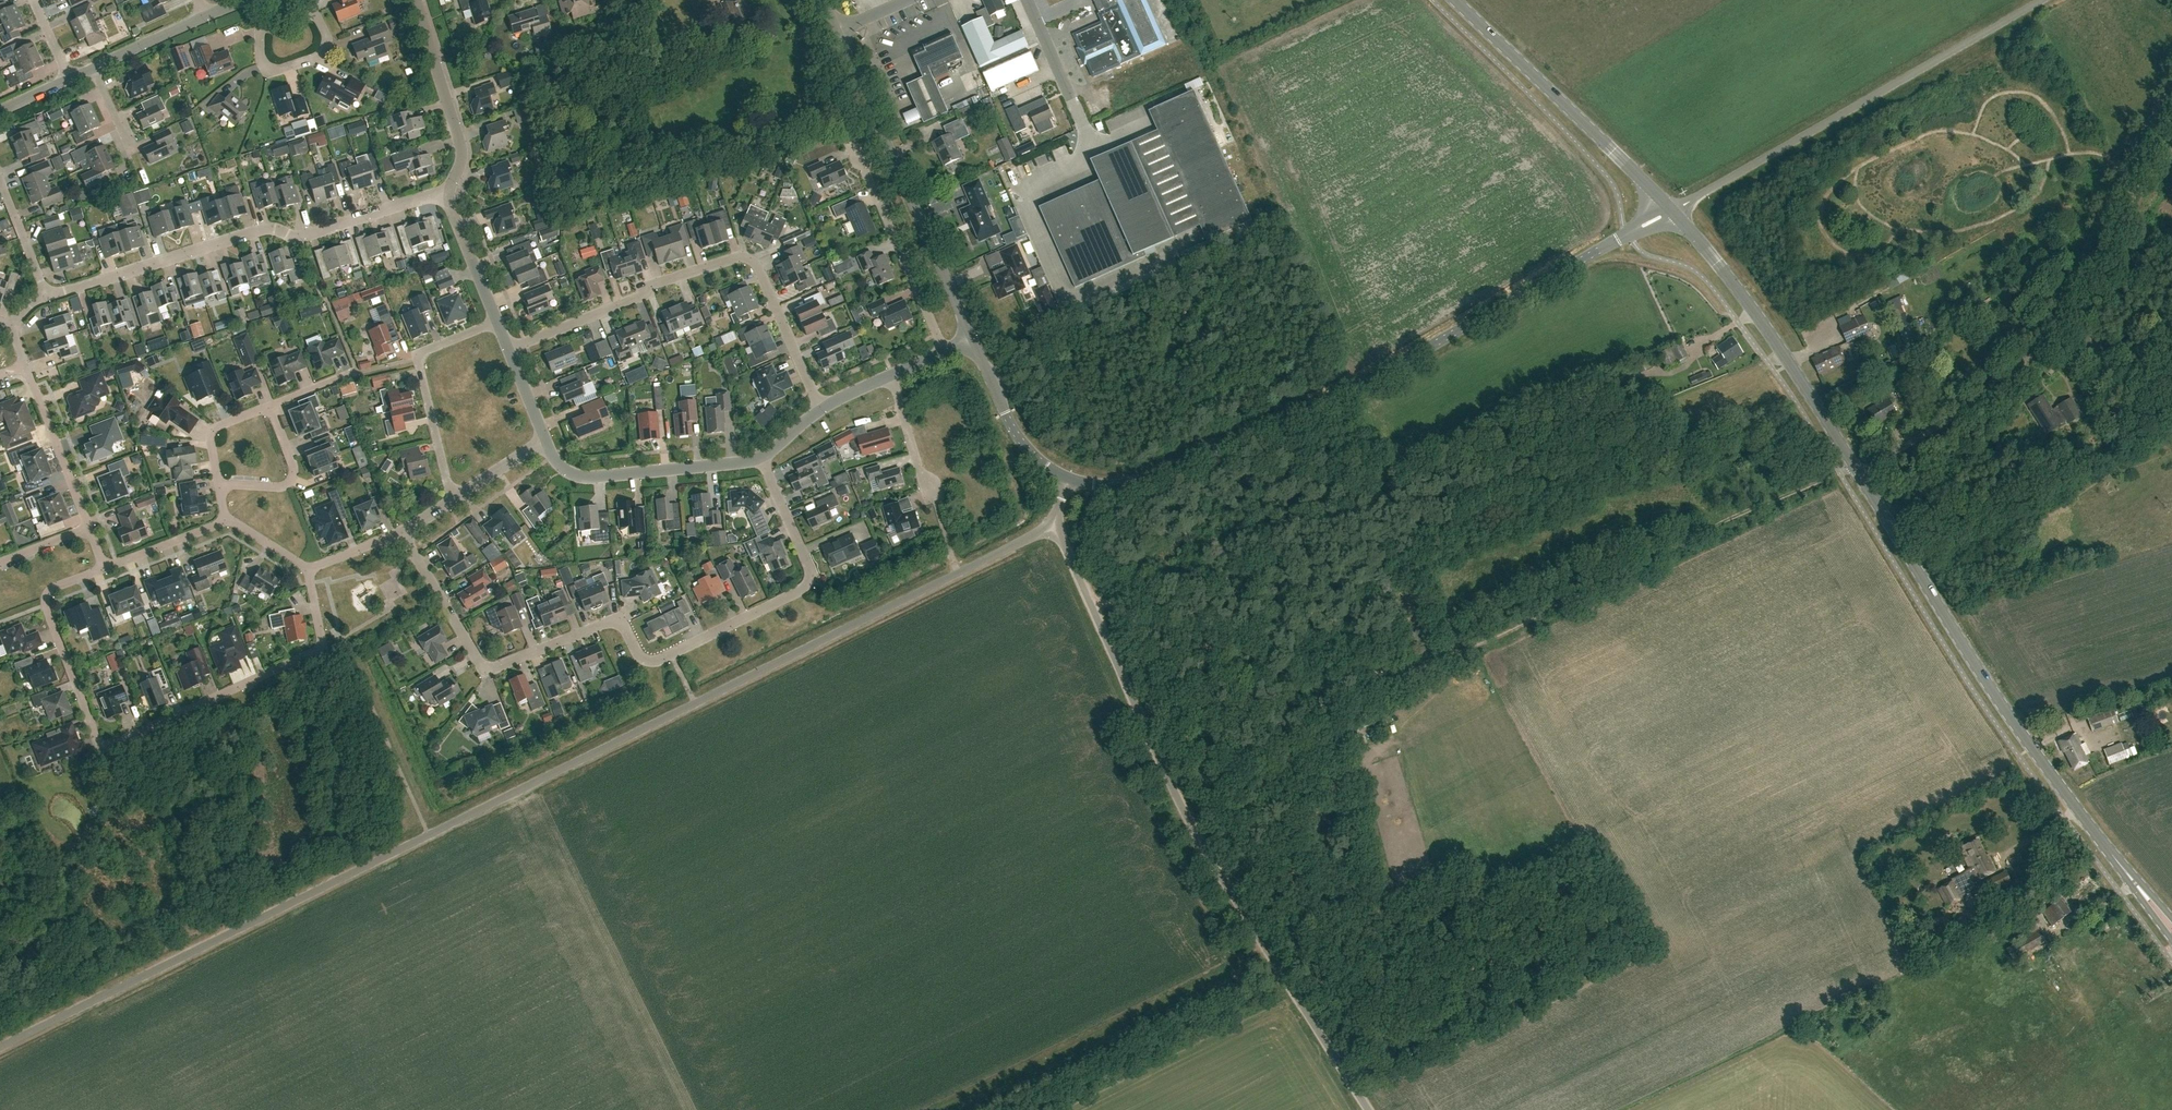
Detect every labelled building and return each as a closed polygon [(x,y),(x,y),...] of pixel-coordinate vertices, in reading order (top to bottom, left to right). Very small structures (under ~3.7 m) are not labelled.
[(149,3),(139,8),(147,24),(166,15),(162,5),(168,2),(167,0),(148,0),(149,3)] [(364,0),(346,0),(347,1),(333,6),(339,22),(359,14),(356,4),(364,1),(364,0)] [(473,0),(459,0),(463,12),(470,10),(475,26),(484,23),(483,20),(492,17),(487,0),(477,0),(478,2),(474,3),(473,0)] [(559,1),(563,16),(571,13),(573,19),(589,14),(587,8),(595,6),(593,0),(563,0),(559,1)] [(740,0),(728,0),(725,1),(736,26),(749,21),(740,0)] [(1001,0),(983,0),(986,8),(976,12),(979,19),(962,27),(980,67),(1028,46),(1022,32),(994,44),(987,28),(994,24),(990,15),(1005,9),(1001,0)] [(1146,0),(1093,0),(1099,14),(1098,14),(1102,22),(1074,35),(1092,77),(1166,44),(1146,0)] [(70,22),(75,32),(95,22),(89,10),(92,9),(90,3),(72,11),(76,19),(70,22)] [(20,16),(15,5),(4,10),(2,5),(0,6),(0,26),(20,16)] [(537,19),(534,9),(508,17),(514,35),(532,29),(535,38),(551,33),(546,16),(537,19)] [(1001,20),(1008,17),(1005,10),(998,13),(1001,20)] [(616,12),(607,15),(611,28),(620,25),(616,12)] [(0,26),(0,34),(5,44),(17,38),(14,32),(25,27),(20,16),(0,26)] [(95,22),(75,32),(79,41),(85,38),(89,47),(106,39),(104,34),(101,35),(95,22)] [(389,41),(383,24),(369,29),(372,37),(352,45),(358,60),(366,57),(367,62),(386,55),(382,43),(389,41)] [(963,58),(951,32),(923,45),(923,46),(911,51),(923,78),(907,85),(924,123),(949,112),(931,72),(932,71),(935,79),(949,72),(946,65),(963,58)] [(558,47),(556,39),(535,46),(537,53),(548,50),(549,54),(554,52),(553,48),(558,47)] [(38,55),(32,43),(20,49),(17,43),(0,52),(0,55),(4,63),(16,57),(19,64),(38,55)] [(213,57),(209,46),(192,53),(198,68),(205,65),(210,77),(233,68),(227,52),(213,57)] [(170,52),(178,74),(192,68),(184,47),(170,52)] [(1039,70),(1030,50),(982,71),(991,91),(1039,70)] [(19,64),(22,70),(10,76),(15,87),(33,78),(31,72),(44,66),(38,55),(19,64)] [(153,81),(146,66),(127,75),(129,80),(127,82),(128,84),(127,84),(125,90),(130,100),(148,92),(144,85),(153,81)] [(513,85),(508,71),(495,75),(500,89),(513,85)] [(348,84),(328,74),(325,81),(323,80),(316,93),(331,101),(333,98),(340,102),(338,105),(348,110),(355,96),(358,98),(365,84),(351,78),(348,84)] [(496,93),(493,84),(474,90),(476,95),(472,97),(473,100),(471,105),(474,116),(493,109),(489,96),(496,93)] [(169,90),(172,97),(182,93),(179,86),(169,90)] [(293,101),(288,86),(272,91),(280,116),(292,112),(294,118),(307,114),(302,98),(293,101)] [(1154,108),(1180,167),(1221,150),(1194,90),(1154,108)] [(238,99),(231,94),(226,101),(219,95),(209,107),(217,113),(218,111),(235,124),(248,109),(237,100),(238,99)] [(165,110),(159,96),(146,102),(149,109),(137,115),(143,130),(163,121),(159,113),(165,110)] [(1005,110),(1016,133),(1026,128),(1021,117),(1030,113),(1035,125),(1036,124),(1040,132),(1052,127),(1048,119),(1053,117),(1047,105),(1043,107),(1040,100),(1018,110),(1016,105),(1005,110)] [(71,119),(74,125),(95,116),(90,104),(81,108),(78,102),(61,110),(66,122),(71,119)] [(526,121),(522,108),(512,111),(517,124),(526,121)] [(421,117),(414,119),(411,111),(390,118),(394,131),(400,129),(402,135),(407,134),(409,140),(420,136),(418,130),(424,128),(421,117)] [(100,127),(95,116),(74,125),(76,131),(72,134),(77,145),(94,137),(91,131),(100,127)] [(292,130),(314,123),(313,120),(306,122),(305,119),(290,124),(292,130)] [(966,128),(962,119),(944,127),(948,135),(932,142),(936,151),(938,151),(944,165),(962,157),(955,141),(961,138),(958,132),(966,128)] [(11,139),(15,150),(34,143),(32,136),(41,133),(36,121),(22,127),(24,133),(11,139)] [(508,130),(505,121),(486,127),(488,133),(486,134),(486,136),(485,137),(483,142),(486,152),(508,145),(503,132),(508,130)] [(192,122),(185,124),(188,133),(195,131),(192,122)] [(316,129),(314,123),(292,130),(294,136),(316,129)] [(885,140),(891,139),(888,125),(882,127),(885,140)] [(173,142),(168,131),(153,138),(156,144),(143,150),(149,164),(169,155),(165,146),(173,142)] [(311,145),(325,141),(323,133),(309,137),(311,145)] [(1009,137),(1000,142),(1010,162),(1019,157),(1009,137)] [(1174,237),(1131,142),(1111,151),(1115,161),(1095,170),(1100,180),(1039,207),(1075,288),(1147,256),(1144,251),(1174,237)] [(34,143),(15,150),(20,162),(33,156),(36,162),(50,157),(45,145),(37,149),(34,143)] [(87,159),(90,166),(109,157),(104,146),(91,152),(88,146),(70,154),(75,165),(87,159)] [(276,158),(292,154),(290,147),(274,151),(276,158)] [(1069,148),(1059,151),(1061,158),(1071,154),(1069,148)] [(1221,150),(1180,167),(1212,238),(1252,220),(1221,150)] [(432,165),(429,154),(412,159),(410,151),(391,157),(394,165),(400,163),(402,168),(408,166),(410,172),(415,171),(417,177),(428,174),(426,167),(432,165)] [(364,164),(358,166),(365,188),(376,184),(371,170),(377,168),(373,154),(362,157),(364,164)] [(60,156),(52,160),(54,165),(62,162),(60,156)] [(109,157),(90,166),(93,172),(81,178),(86,189),(104,181),(101,175),(114,169),(109,157)] [(354,191),(365,188),(358,166),(352,168),(350,161),(339,164),(343,179),(349,177),(354,191)] [(511,171),(508,161),(507,161),(507,162),(491,168),(493,174),(491,175),(492,177),(490,177),(488,182),(491,193),(513,186),(508,172),(511,171)] [(846,179),(839,162),(824,169),(821,162),(808,168),(812,179),(819,176),(824,188),(837,182),(838,183),(846,179)] [(27,192),(47,184),(44,178),(52,175),(47,163),(35,168),(37,173),(22,179),(27,192)] [(319,178),(326,200),(337,196),(333,182),(339,180),(334,164),(327,166),(328,168),(323,169),(325,176),(319,178)] [(326,200),(319,178),(313,180),(311,173),(300,177),(305,191),(311,189),(315,203),(326,200)] [(271,179),(270,179),(280,209),(299,203),(291,177),(279,180),(281,187),(274,189),(271,179)] [(280,209),(270,179),(252,185),(253,190),(259,210),(272,206),(272,204),(277,203),(280,209)] [(966,223),(971,221),(979,241),(999,232),(994,220),(990,222),(981,203),(987,200),(978,181),(963,187),(972,206),(961,211),(966,223)] [(47,184),(27,192),(32,205),(41,202),(43,208),(62,200),(57,188),(50,191),(47,184)] [(221,201),(227,220),(246,214),(240,195),(239,195),(236,186),(225,189),(228,198),(221,201)] [(152,201),(148,188),(134,193),(138,206),(152,201)] [(680,188),(673,190),(680,209),(686,207),(680,188)] [(783,200),(797,199),(797,190),(783,190),(783,200)] [(227,220),(221,201),(215,203),(213,196),(200,200),(208,226),(227,220)] [(174,210),(168,212),(174,231),(193,225),(185,200),(173,204),(174,210)] [(849,209),(845,201),(831,207),(836,218),(847,213),(856,235),(873,228),(862,203),(849,209)] [(514,214),(511,204),(510,204),(510,205),(497,209),(499,216),(496,217),(497,219),(496,219),(493,224),(497,235),(516,229),(511,215),(514,214)] [(768,213),(762,210),(750,205),(742,222),(749,225),(743,237),(755,243),(764,222),(768,213)] [(155,237),(174,231),(168,212),(161,214),(159,210),(147,213),(155,237)] [(708,225),(715,245),(728,241),(723,227),(729,225),(725,210),(713,214),(716,223),(708,225)] [(537,221),(532,223),(535,231),(549,226),(544,212),(536,216),(537,221)] [(60,225),(57,215),(42,219),(46,230),(60,225)] [(423,223),(416,225),(424,250),(429,249),(427,243),(433,241),(435,247),(442,244),(433,216),(422,219),(423,223)] [(770,225),(764,222),(755,243),(767,248),(773,235),(779,238),(786,221),(775,216),(770,225)] [(1013,233),(1002,237),(1005,244),(1027,234),(1019,216),(1008,221),(1013,233)] [(715,245),(708,225),(701,227),(698,219),(686,223),(691,237),(697,235),(702,249),(715,245)] [(116,225),(125,253),(144,247),(138,227),(137,227),(135,221),(127,224),(126,222),(116,225)] [(628,226),(631,238),(640,236),(636,223),(628,226)] [(419,252),(424,250),(416,225),(409,227),(408,224),(396,228),(406,256),(413,254),(411,247),(417,246),(419,252)] [(106,259),(125,253),(116,225),(97,231),(100,239),(99,240),(106,259)] [(671,236),(664,238),(672,261),(685,257),(681,243),(687,241),(682,225),(669,229),(671,236)] [(381,234),(374,236),(380,255),(391,252),(393,258),(401,255),(392,227),(380,230),(381,234)] [(48,254),(68,248),(65,240),(72,238),(68,228),(62,230),(61,228),(42,235),(48,254)] [(813,234),(811,230),(803,234),(801,232),(780,241),(783,247),(813,234)] [(538,238),(541,247),(558,241),(555,232),(538,238)] [(672,261),(664,238),(658,240),(655,233),(642,237),(647,254),(654,252),(659,265),(672,261)] [(370,258),(380,255),(374,236),(367,238),(366,235),(355,238),(364,267),(372,265),(370,258)] [(340,247),(333,249),(339,268),(350,265),(352,271),(360,268),(351,240),(339,243),(340,247)] [(512,272),(533,263),(537,262),(529,241),(515,247),(518,254),(506,259),(512,272)] [(622,255),(628,275),(641,271),(637,256),(643,254),(639,241),(626,245),(629,253),(622,255)] [(48,254),(54,273),(74,267),(73,265),(82,262),(76,245),(68,248),(48,254)] [(775,266),(780,277),(801,268),(799,262),(804,260),(798,246),(782,253),(786,262),(775,266)] [(1029,274),(1016,246),(1000,253),(1006,266),(998,269),(1000,274),(999,274),(999,275),(998,275),(998,276),(997,277),(997,278),(997,279),(997,280),(998,281),(999,283),(994,285),(999,298),(1020,289),(1022,283),(1020,278),(1029,274)] [(329,271),(339,268),(333,249),(326,251),(325,248),(314,251),(323,280),(331,278),(329,271)] [(285,261),(281,250),(268,254),(275,276),(282,273),(283,276),(288,275),(291,283),(303,279),(299,267),(295,269),(292,259),(285,261)] [(615,279),(628,275),(622,255),(615,257),(613,250),(600,254),(604,266),(610,264),(615,279)] [(874,260),(870,252),(858,257),(864,272),(871,269),(878,286),(894,279),(890,270),(891,270),(885,255),(874,260)] [(254,255),(241,259),(249,284),(250,284),(251,288),(263,284),(263,285),(271,283),(265,264),(258,266),(254,255)] [(237,288),(249,284),(241,259),(242,263),(230,267),(233,278),(226,280),(232,297),(239,295),(237,288)] [(837,274),(856,269),(854,260),(834,265),(837,274)] [(536,272),(533,263),(512,272),(514,271),(519,284),(531,280),(534,287),(547,281),(542,269),(536,272)] [(603,280),(598,267),(585,272),(587,276),(576,280),(585,301),(600,295),(595,283),(603,280)] [(803,273),(801,268),(780,277),(785,288),(796,283),(800,292),(815,285),(809,271),(803,273)] [(1033,274),(1036,284),(1045,281),(1043,271),(1033,274)] [(1929,285),(1940,279),(1936,271),(1924,278),(1929,285)] [(11,273),(7,284),(0,281),(0,299),(10,302),(19,275),(11,273)] [(204,298),(196,273),(183,277),(187,288),(180,291),(185,308),(193,305),(191,298),(202,294),(204,298)] [(196,273),(204,298),(216,294),(218,301),(226,299),(220,282),(214,284),(210,273),(198,277),(196,273)] [(833,273),(827,276),(830,283),(836,280),(833,273)] [(450,276),(448,276),(435,282),(439,291),(454,284),(450,276)] [(163,284),(151,288),(161,321),(162,321),(158,309),(167,306),(172,314),(180,312),(174,293),(167,295),(163,284)] [(1058,311),(1046,284),(1034,290),(1046,316),(1058,311)] [(384,294),(381,285),(360,293),(363,302),(384,294)] [(733,307),(753,298),(748,287),(738,291),(735,285),(720,292),(724,302),(730,300),(733,307)] [(552,299),(547,286),(533,291),(536,298),(524,302),(530,316),(549,309),(546,301),(552,299)] [(161,321),(151,288),(150,288),(151,292),(139,296),(143,307),(136,309),(142,327),(161,321)] [(795,310),(800,323),(821,314),(817,306),(825,303),(820,293),(806,299),(809,304),(795,310)] [(430,310),(424,294),(411,300),(415,310),(402,316),(412,340),(428,333),(422,319),(424,318),(422,313),(430,310)] [(281,310),(276,295),(268,298),(270,305),(259,308),(261,316),(281,310)] [(463,306),(458,295),(452,298),(451,296),(437,301),(447,325),(469,317),(465,305),(463,306)] [(1889,305),(1898,316),(1908,307),(1899,297),(1889,305)] [(78,298),(70,300),(72,309),(80,306),(78,298)] [(758,309),(753,298),(733,307),(736,313),(730,315),(735,326),(750,319),(747,313),(758,309)] [(888,308),(884,299),(868,306),(873,318),(881,315),(888,329),(913,318),(905,300),(888,308)] [(113,327),(105,302),(92,306),(96,317),(89,320),(95,337),(102,334),(100,327),(112,323),(113,327)] [(106,302),(105,302),(113,327),(125,323),(128,330),(135,328),(130,311),(123,313),(119,302),(107,306),(106,302)] [(335,308),(341,322),(354,317),(348,303),(335,308)] [(674,308),(682,328),(688,326),(691,331),(703,326),(696,311),(690,313),(686,303),(674,308)] [(400,340),(385,304),(375,309),(382,326),(369,331),(375,347),(374,347),(378,356),(389,352),(386,343),(390,342),(391,344),(400,340)] [(682,328),(674,308),(662,313),(666,323),(660,326),(667,344),(678,339),(675,331),(682,328)] [(242,309),(236,312),(240,323),(247,320),(242,309)] [(864,310),(855,310),(856,319),(864,318),(864,310)] [(292,332),(284,313),(271,318),(275,328),(279,326),(283,335),(292,332)] [(44,343),(69,335),(65,323),(72,321),(70,314),(53,319),(55,326),(44,329),(47,342),(44,343)] [(824,322),(821,314),(800,323),(806,335),(820,329),(823,336),(836,330),(831,319),(824,322)] [(636,323),(629,326),(637,346),(645,343),(648,351),(660,345),(655,332),(648,335),(643,321),(637,324),(636,323)] [(192,324),(195,338),(205,336),(202,322),(192,324)] [(1918,322),(1902,330),(1907,339),(1923,331),(1918,322)] [(750,346),(771,338),(765,325),(755,330),(752,324),(737,331),(742,343),(747,340),(750,346)] [(1855,348),(1852,341),(1873,332),(1870,324),(1845,335),(1849,343),(1843,346),(1846,352),(1855,348)] [(629,350),(637,346),(629,326),(621,329),(622,330),(615,332),(621,346),(614,349),(620,362),(632,357),(629,350)] [(853,345),(847,333),(826,342),(829,349),(817,354),(819,359),(818,362),(821,363),(823,368),(843,360),(839,351),(853,345)] [(69,336),(69,335),(44,343),(48,356),(59,353),(61,359),(78,354),(76,346),(69,349),(65,337),(69,336)] [(720,337),(714,340),(717,348),(723,345),(720,337)] [(776,350),(771,338),(750,346),(753,353),(745,356),(750,368),(768,360),(765,354),(776,350)] [(1741,353),(1731,338),(1716,347),(1721,355),(1712,360),(1718,368),(1741,353)] [(343,353),(338,340),(323,346),(323,343),(308,349),(317,370),(331,365),(329,358),(343,353)] [(611,354),(605,340),(593,345),(599,359),(611,354)] [(141,356),(148,354),(146,344),(138,347),(141,356)] [(258,362),(251,344),(239,349),(246,367),(258,362)] [(576,362),(569,345),(545,355),(552,372),(576,362)] [(868,347),(871,355),(877,353),(873,345),(868,347)] [(696,358),(705,355),(702,346),(693,350),(696,358)] [(1834,348),(1812,358),(1819,374),(1842,364),(1834,348)] [(306,367),(300,352),(287,357),(286,356),(269,363),(278,386),(295,379),(292,372),(306,367)] [(675,358),(669,361),(671,367),(677,365),(675,358)] [(50,361),(51,369),(59,368),(58,359),(50,361)] [(662,359),(657,370),(662,372),(667,361),(662,359)] [(126,363),(115,366),(118,376),(134,371),(138,375),(144,367),(136,361),(126,363)] [(216,380),(208,361),(194,367),(197,373),(184,378),(190,393),(193,392),(197,402),(213,395),(209,385),(210,382),(216,380)] [(615,361),(608,365),(610,370),(618,367),(615,361)] [(776,377),(771,366),(756,372),(758,377),(753,380),(754,382),(753,382),(752,384),(754,388),(756,389),(757,388),(762,400),(767,397),(769,402),(783,396),(784,394),(782,391),(792,386),(786,372),(776,377)] [(296,374),(302,388),(315,383),(308,368),(296,374)] [(734,369),(727,371),(729,378),(737,375),(734,369)] [(260,383),(255,370),(243,374),(241,370),(227,376),(230,384),(229,386),(231,391),(233,392),(237,400),(251,394),(248,388),(260,383)] [(590,384),(584,370),(570,376),(573,384),(560,390),(565,403),(584,395),(581,387),(590,384)] [(630,372),(624,375),(628,386),(635,383),(630,372)] [(107,393),(100,374),(81,382),(84,392),(70,397),(69,399),(71,407),(70,409),(73,415),(76,417),(92,411),(93,408),(93,406),(97,404),(98,402),(96,398),(107,393)] [(383,377),(373,379),(374,386),(385,384),(383,377)] [(344,384),(345,395),(359,394),(357,382),(344,384)] [(662,409),(660,388),(653,389),(655,410),(662,409)] [(390,412),(413,407),(410,393),(395,397),(393,391),(387,392),(387,389),(379,391),(383,406),(380,407),(382,414),(390,412)] [(730,411),(728,393),(716,395),(717,407),(705,408),(708,434),(724,432),(722,418),(724,418),(723,412),(730,411)] [(608,405),(619,402),(617,394),(606,397),(608,405)] [(179,404),(166,395),(160,403),(158,402),(156,402),(154,403),(153,405),(152,406),(152,409),(153,411),(154,412),(152,415),(165,424),(168,419),(188,433),(197,420),(177,406),(179,404)] [(293,422),(294,425),(318,415),(315,409),(319,407),(315,395),(297,402),(300,408),(289,412),(290,415),(288,415),(291,423),(293,422)] [(2043,396),(2028,405),(2046,434),(2067,420),(2069,423),(2081,415),(2071,398),(2057,407),(2058,408),(2053,411),(2043,396)] [(1895,412),(1886,398),(1866,410),(1875,425),(1895,412)] [(29,417),(27,413),(28,411),(26,406),(24,405),(24,404),(19,406),(16,399),(0,405),(0,421),(6,419),(8,425),(29,417)] [(608,416),(601,399),(582,407),(585,415),(572,421),(579,438),(603,429),(599,420),(608,416)] [(697,421),(694,401),(679,402),(680,414),(674,415),(676,437),(691,435),(690,422),(697,421)] [(775,412),(768,405),(753,418),(761,428),(772,418),(770,416),(775,412)] [(344,406),(336,409),(341,421),(348,418),(344,406)] [(413,407),(390,412),(392,420),(385,421),(388,437),(396,435),(395,432),(401,431),(399,424),(414,421),(411,408),(413,407)] [(130,422),(126,412),(115,416),(117,420),(122,418),(124,424),(130,422)] [(659,439),(656,413),(638,415),(641,440),(659,439)] [(320,422),(318,415),(294,425),(295,427),(293,428),(296,435),(298,434),(299,437),(309,432),(312,438),(329,432),(324,420),(320,422)] [(30,421),(29,417),(8,425),(11,431),(0,435),(6,449),(32,439),(29,432),(34,430),(33,429),(34,427),(32,422),(30,421)] [(122,440),(114,420),(91,428),(96,439),(92,441),(93,444),(86,447),(87,450),(86,453),(87,457),(90,459),(92,462),(97,460),(100,461),(107,459),(106,456),(112,454),(110,449),(114,447),(113,443),(122,440)] [(352,426),(344,429),(350,443),(358,440),(352,426)] [(850,430),(833,439),(839,449),(855,440),(850,430)] [(890,448),(885,430),(858,437),(864,455),(890,448)] [(166,438),(135,435),(139,446),(165,448),(166,438)] [(305,453),(310,465),(332,456),(328,445),(332,443),(329,437),(330,436),(314,442),(314,443),(315,442),(317,448),(305,453)] [(831,443),(816,449),(822,462),(837,455),(831,443)] [(182,449),(181,446),(171,447),(172,451),(166,452),(169,468),(174,467),(176,480),(191,478),(189,464),(196,463),(193,447),(182,449)] [(351,449),(357,465),(365,462),(360,446),(351,449)] [(22,471),(46,462),(42,449),(28,455),(25,448),(8,454),(13,467),(24,463),(26,469),(22,471)] [(421,458),(418,448),(399,452),(403,467),(407,466),(410,479),(429,474),(425,457),(421,458)] [(140,452),(126,459),(128,464),(134,461),(136,465),(144,462),(140,452)] [(800,472),(790,477),(796,492),(816,483),(819,489),(829,484),(822,467),(821,468),(815,455),(800,462),(803,468),(801,469),(800,472)] [(332,456),(310,465),(315,477),(327,472),(329,478),(328,479),(345,473),(344,472),(343,473),(341,466),(337,468),(332,456)] [(129,475),(124,460),(108,466),(111,474),(98,479),(107,502),(119,498),(119,499),(127,496),(127,495),(128,494),(121,478),(129,475)] [(388,460),(385,465),(390,468),(393,463),(388,460)] [(51,475),(46,462),(22,471),(27,484),(23,486),(26,493),(40,487),(37,480),(51,475)] [(881,473),(879,466),(867,469),(870,482),(878,480),(881,490),(903,483),(899,468),(881,473)] [(846,473),(834,478),(837,487),(850,481),(846,473)] [(198,498),(195,482),(180,485),(183,500),(181,501),(183,516),(207,512),(204,497),(198,498)] [(536,496),(531,489),(521,496),(527,504),(527,503),(529,506),(522,511),(535,529),(542,524),(537,517),(552,506),(542,492),(536,496)] [(343,508),(336,490),(328,493),(332,504),(319,509),(322,517),(313,521),(320,537),(326,535),(329,543),(346,537),(336,510),(343,508)] [(753,497),(745,491),(733,492),(731,495),(732,508),(744,507),(748,510),(746,513),(757,537),(770,531),(759,508),(762,504),(761,500),(756,496),(753,497)] [(39,516),(43,514),(64,506),(63,504),(64,502),(62,497),(60,496),(59,494),(44,500),(41,493),(25,499),(30,512),(37,509),(39,516)] [(710,512),(709,494),(692,496),(694,518),(705,517),(706,526),(720,525),(718,511),(710,512)] [(839,505),(834,494),(816,502),(819,508),(806,514),(812,528),(832,519),(828,510),(839,505)] [(155,502),(153,496),(144,499),(147,505),(155,502)] [(383,508),(378,496),(370,499),(372,502),(354,509),(355,511),(353,512),(355,518),(357,517),(362,530),(365,529),(366,531),(372,529),(371,527),(374,526),(373,523),(380,520),(376,511),(383,508)] [(668,504),(667,499),(656,500),(658,521),(665,521),(666,531),(680,530),(677,503),(668,504)] [(642,509),(635,510),(634,502),(617,504),(620,529),(621,530),(629,529),(630,534),(644,533),(643,519),(642,509)] [(896,532),(888,536),(894,548),(916,537),(912,529),(920,527),(915,510),(902,514),(899,503),(883,507),(889,526),(894,524),(896,532)] [(137,523),(130,504),(116,509),(124,528),(118,530),(124,545),(133,542),(135,543),(139,541),(140,539),(147,536),(141,521),(137,523)] [(65,509),(64,506),(43,514),(46,521),(35,525),(40,538),(56,532),(54,524),(68,519),(68,517),(69,514),(67,510),(65,509)] [(598,524),(596,506),(580,507),(581,517),(579,519),(581,532),(590,531),(592,541),(594,543),(608,541),(607,524),(598,524)] [(520,530),(504,508),(492,517),(493,520),(484,527),(492,538),(502,531),(507,539),(520,530)] [(481,527),(485,522),(479,517),(471,526),(480,534),(484,529),(481,527)] [(725,545),(724,531),(710,532),(712,546),(725,545)] [(861,554),(852,535),(823,547),(831,567),(861,554)] [(743,544),(750,559),(758,555),(763,566),(768,563),(772,572),(787,565),(782,552),(784,551),(779,541),(772,544),(770,538),(761,541),(759,537),(743,544)] [(862,544),(869,559),(882,554),(875,538),(862,544)] [(453,545),(449,540),(438,546),(442,552),(453,545)] [(459,554),(454,545),(441,552),(447,561),(442,564),(451,578),(475,564),(476,561),(474,556),(470,555),(465,558),(461,553),(459,554)] [(227,570),(220,552),(194,562),(199,575),(192,578),(197,592),(209,587),(206,578),(227,570)] [(502,556),(490,563),(493,568),(495,567),(498,572),(508,566),(502,556)] [(735,572),(730,560),(717,567),(724,581),(731,577),(742,599),(749,595),(751,596),(754,595),(755,592),(757,591),(745,567),(735,572)] [(714,562),(704,565),(707,574),(717,570),(714,562)] [(172,577),(165,580),(173,601),(184,596),(182,590),(189,587),(181,567),(170,571),(172,577)] [(566,567),(558,570),(564,585),(572,582),(566,567)] [(279,581),(260,569),(253,579),(246,575),(239,586),(251,594),(255,587),(270,596),(279,581)] [(543,578),(558,577),(557,569),(542,570),(543,578)] [(489,580),(482,570),(468,578),(473,586),(458,595),(467,610),(474,605),(475,607),(481,603),(481,601),(489,596),(482,584),(489,580)] [(657,584),(650,570),(632,579),(633,580),(621,581),(623,598),(633,596),(640,595),(644,602),(660,594),(656,584),(657,584)] [(595,585),(588,588),(597,609),(601,607),(602,605),(607,602),(602,588),(608,586),(603,573),(592,577),(595,585)] [(710,581),(708,576),(698,581),(700,585),(693,589),(700,603),(707,599),(710,604),(719,599),(717,595),(724,591),(717,577),(710,581)] [(173,601),(165,580),(157,583),(154,577),(144,581),(152,602),(158,599),(161,605),(173,601)] [(509,593),(519,589),(516,581),(506,585),(509,593)] [(597,609),(588,588),(582,591),(580,586),(576,588),(574,585),(568,587),(573,600),(579,597),(585,611),(590,609),(593,610),(597,609)] [(122,590),(130,611),(138,608),(146,620),(153,617),(148,604),(143,606),(135,587),(132,588),(131,587),(128,588),(126,588),(123,589),(122,590)] [(130,611),(122,590),(118,591),(117,592),(115,593),(113,594),(113,596),(109,597),(114,609),(107,612),(112,625),(124,621),(121,614),(130,611)] [(547,602),(556,623),(567,618),(563,608),(569,605),(562,590),(551,594),(554,600),(547,602)] [(525,608),(519,592),(510,596),(517,611),(525,608)] [(544,627),(556,623),(547,602),(541,605),(537,596),(526,601),(533,620),(540,617),(544,627)] [(690,612),(683,599),(676,603),(679,608),(673,610),(663,615),(653,620),(646,623),(648,627),(643,630),(649,642),(655,639),(652,634),(658,631),(668,626),(673,634),(682,630),(682,629),(689,626),(683,615),(690,612)] [(94,622),(87,603),(65,612),(70,626),(75,624),(78,632),(89,628),(94,641),(109,635),(102,619),(94,622)] [(521,627),(512,605),(497,611),(496,608),(486,612),(492,627),(498,630),(502,628),(505,634),(521,627)] [(296,617),(294,609),(278,612),(279,614),(269,616),(271,629),(285,627),(288,642),(305,639),(301,616),(296,617)] [(8,654),(22,648),(23,652),(41,645),(37,634),(25,638),(20,626),(14,628),(12,627),(7,630),(6,631),(0,633),(0,634),(4,645),(8,654)] [(445,640),(438,627),(418,639),(426,652),(428,651),(435,663),(447,656),(440,644),(445,640)] [(245,655),(234,628),(222,632),(227,645),(216,650),(215,652),(213,653),(217,666),(220,667),(223,674),(235,669),(233,662),(235,659),(245,655)] [(253,641),(252,633),(244,635),(246,642),(253,641)] [(126,646),(135,642),(132,635),(123,640),(126,646)] [(387,665),(400,659),(392,643),(380,650),(387,665)] [(604,661),(597,645),(576,653),(580,664),(574,666),(580,682),(591,678),(587,668),(604,661)] [(210,674),(206,664),(199,648),(186,653),(191,664),(176,669),(184,690),(205,682),(203,676),(210,674)] [(35,664),(32,657),(14,664),(17,672),(23,670),(28,682),(31,680),(34,688),(57,679),(52,667),(49,668),(46,660),(35,664)] [(571,685),(561,660),(543,667),(547,676),(541,679),(549,699),(559,696),(557,691),(571,685)] [(169,688),(161,668),(151,672),(154,679),(141,684),(142,687),(140,687),(143,694),(144,693),(151,709),(152,708),(153,710),(159,707),(158,706),(165,703),(161,691),(169,688)] [(618,675),(612,677),(616,687),(622,685),(618,675)] [(461,693),(456,685),(452,687),(452,686),(447,679),(439,684),(435,676),(417,686),(427,703),(428,702),(431,706),(435,707),(439,705),(439,706),(461,693)] [(532,696),(524,677),(511,682),(515,693),(513,694),(517,702),(527,698),(532,711),(544,706),(539,693),(532,696)] [(128,701),(121,685),(97,694),(106,719),(122,713),(119,704),(128,701)] [(48,698),(45,691),(31,697),(36,709),(45,705),(51,720),(63,715),(64,716),(72,713),(68,705),(67,705),(62,693),(48,698)] [(509,726),(500,703),(480,711),(472,705),(458,722),(467,729),(469,727),(472,733),(473,733),(476,736),(488,731),(489,726),(498,723),(501,730),(509,726)] [(558,703),(550,706),(554,717),(563,713),(558,703)] [(2118,722),(2113,709),(2087,718),(2092,732),(2118,722)] [(74,733),(71,724),(46,734),(48,739),(34,744),(42,765),(56,759),(56,760),(73,753),(74,757),(86,752),(83,743),(78,745),(73,733),(74,733)] [(2082,743),(2077,733),(2059,741),(2064,752),(2065,752),(2074,769),(2089,762),(2085,755),(2090,753),(2085,741),(2082,743)] [(2132,756),(2127,743),(2122,745),(2122,743),(2104,750),(2110,765),(2132,756)] [(1988,865),(1977,841),(1960,849),(1969,867),(1971,865),(1978,879),(1994,871),(1991,864),(1988,865)] [(2013,885),(2007,872),(1980,885),(1985,897),(2013,885)] [(1965,896),(1956,879),(1939,889),(1948,905),(1965,896)] [(2071,912),(2061,899),(2049,908),(2050,909),(2045,913),(2054,925),(2061,919),(2071,912)] [(2046,941),(2035,924),(2027,929),(2030,935),(2006,949),(2013,961),(2046,941)] [(2118,944),(2125,938),(2119,932),(2113,938),(2118,944)]
